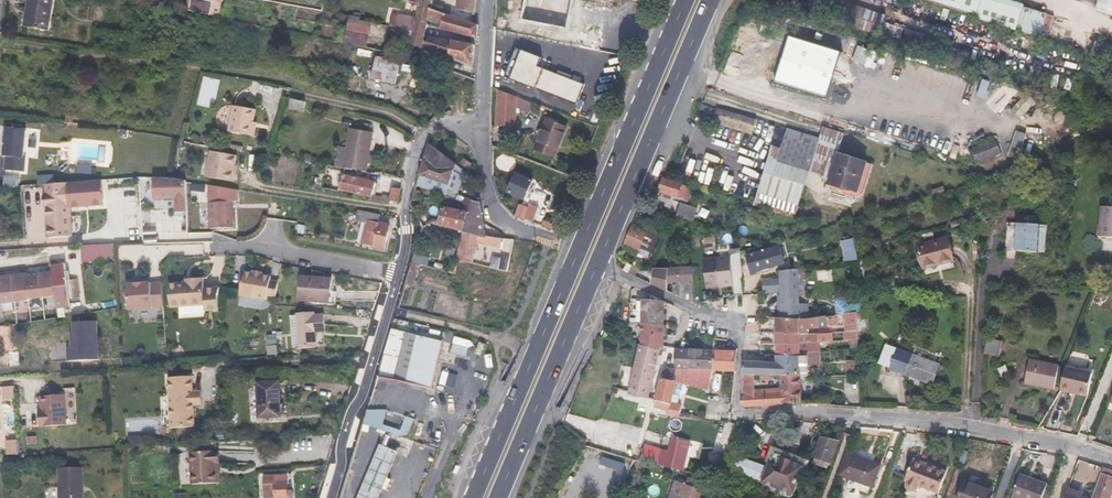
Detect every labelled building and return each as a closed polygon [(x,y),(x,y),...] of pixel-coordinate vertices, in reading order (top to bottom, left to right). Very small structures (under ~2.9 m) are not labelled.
[(26,17),(25,27),(48,30),(50,21),(53,0),(29,0),(26,17)] [(197,12),(218,17),(221,4),(201,0),(194,0),(192,11),(197,12)] [(412,2),(420,4),(419,5),(432,9),(434,0),(413,0),(412,2)] [(458,8),(475,12),(475,0),(459,0),(458,8)] [(916,0),(905,0),(903,9),(921,15),(921,14),(926,16),(926,18),(938,22),(943,8),(916,0)] [(976,18),(1037,38),(1046,11),(1010,0),(922,0),(976,17),(976,18)] [(1111,13),(1111,0),(1107,0),(1103,11),(1111,13)] [(853,18),(878,27),(883,13),(857,4),(853,18)] [(393,12),(389,26),(413,31),(410,44),(422,47),(425,35),(428,24),(475,38),(477,38),(478,24),(432,9),(419,5),(416,16),(393,12)] [(845,12),(834,9),(832,16),(843,19),(845,12)] [(358,18),(350,16),(345,43),(352,45),(367,48),(371,22),(357,19),(358,18)] [(413,31),(389,26),(386,37),(410,44),(413,31)] [(475,44),(428,36),(425,49),(473,64),(473,59),(475,44)] [(395,82),(401,61),(376,56),(372,78),(395,82)] [(474,79),(461,74),(461,89),(454,88),(452,97),(475,101),(474,79)] [(517,96),(499,89),(497,126),(516,127),(517,96)] [(303,101),(288,98),(286,107),(301,111),(303,101)] [(251,135),(253,122),(255,109),(233,105),(228,131),(251,135)] [(714,125),(753,130),(755,115),(716,110),(714,125)] [(555,157),(567,128),(547,120),(535,149),(555,157)] [(27,129),(7,127),(4,154),(6,154),(5,168),(24,170),(26,156),(24,156),(27,129)] [(347,147),(344,167),(367,172),(373,132),(351,128),(347,147)] [(820,138),(788,128),(778,160),(770,158),(759,194),(800,205),(820,138)] [(436,135),(430,144),(434,147),(440,139),(436,135)] [(1001,153),(996,140),(972,149),(977,163),(1001,153)] [(428,143),(415,185),(447,195),(448,191),(457,194),(464,170),(457,164),(456,164),(434,147),(430,144),(428,143)] [(336,166),(344,167),(347,147),(339,146),(336,166)] [(211,151),(207,177),(234,182),(236,173),(234,172),(237,156),(211,151)] [(868,162),(838,153),(828,184),(858,193),(868,162)] [(473,165),(465,159),(461,164),(469,170),(473,165)] [(533,179),(516,172),(508,192),(524,199),(533,179)] [(339,191),(371,197),(375,181),(342,175),(339,191)] [(176,178),(153,178),(153,200),(163,200),(163,193),(173,193),(173,199),(175,200),(176,211),(187,211),(186,180),(176,178)] [(663,178),(659,191),(688,200),(692,187),(668,180),(663,178)] [(101,180),(46,183),(50,237),(73,236),(71,205),(103,203),(101,180)] [(398,202),(401,189),(393,187),(390,200),(398,202)] [(141,201),(140,188),(127,189),(128,202),(141,201)] [(481,202),(466,197),(462,211),(468,213),(463,231),(486,237),(487,236),(481,202)] [(239,227),(238,200),(215,201),(216,227),(239,227)] [(533,221),(538,206),(530,203),(524,218),(533,221)] [(681,203),(676,217),(693,222),(698,208),(681,203)] [(154,220),(154,204),(142,204),(142,220),(154,220)] [(1102,206),(1100,236),(1111,237),(1111,207),(1102,206)] [(438,225),(463,231),(468,213),(462,211),(443,207),(440,217),(438,225)] [(380,215),(357,211),(356,219),(367,221),(363,244),(384,249),(389,224),(379,222),(380,215)] [(1037,252),(1038,231),(1038,224),(1037,224),(1038,216),(1020,215),(1020,223),(1018,223),(1016,251),(1037,252)] [(632,226),(624,243),(639,249),(647,233),(644,231),(632,226)] [(463,231),(456,260),(473,263),(478,243),(502,248),(504,238),(487,236),(486,237),(463,231)] [(1045,232),(1038,231),(1037,252),(1044,252),(1045,232)] [(843,259),(857,258),(855,238),(841,239),(843,259)] [(953,259),(947,239),(918,247),(923,267),(953,259)] [(81,261),(113,261),(113,244),(81,244),(81,261)] [(785,263),(780,247),(746,256),(751,272),(785,263)] [(707,286),(733,283),(733,278),(731,255),(705,257),(707,286)] [(3,316),(1,304),(29,300),(29,299),(56,296),(58,308),(72,307),(66,263),(58,264),(57,260),(49,262),(50,265),(52,265),(53,271),(26,275),(26,273),(0,277),(0,316),(3,316)] [(412,262),(406,282),(415,285),(421,264),(412,262)] [(654,270),(652,284),(694,303),(692,269),(654,270)] [(800,305),(798,270),(780,271),(780,278),(763,281),(764,294),(780,293),(781,318),(804,319),(809,319),(808,305),(800,305)] [(321,278),(322,273),(312,272),(312,277),(303,277),(301,299),(329,302),(331,279),(321,278)] [(276,298),(279,282),(271,281),(271,278),(263,277),(254,275),(244,274),(240,297),(268,302),(269,297),(276,298)] [(734,295),(742,295),(741,277),(733,278),(733,283),(734,295)] [(192,283),(188,283),(170,285),(172,307),(206,304),(204,278),(192,279),(192,283)] [(130,310),(164,308),(162,283),(128,285),(130,310)] [(638,323),(661,324),(661,301),(660,300),(638,299),(638,323)] [(315,316),(315,312),(298,313),(298,315),(291,316),(293,347),(300,347),(300,349),(317,348),(316,332),(325,332),(324,315),(315,316)] [(845,325),(844,314),(809,319),(804,319),(781,318),(775,318),(776,333),(799,334),(799,331),(845,325)] [(99,359),(96,321),(73,323),(73,333),(70,333),(72,348),(67,348),(69,362),(99,359)] [(657,348),(661,346),(661,324),(638,323),(638,344),(657,348)] [(392,329),(378,374),(436,389),(439,375),(446,344),(392,329)] [(858,334),(858,330),(842,331),(843,338),(851,338),(851,349),(859,348),(858,334)] [(799,334),(776,333),(777,355),(801,356),(800,353),(808,352),(820,351),(819,333),(806,333),(799,334)] [(1002,341),(987,338),(984,354),(999,357),(1002,341)] [(646,396),(657,348),(638,344),(625,392),(643,397),(642,405),(649,406),(652,398),(646,396)] [(890,366),(896,350),(879,345),(874,361),(890,366)] [(686,368),(687,348),(671,347),(671,368),(686,368)] [(709,370),(709,348),(687,348),(686,368),(708,370),(709,370)] [(732,370),(733,349),(709,348),(709,370),(732,370)] [(940,365),(913,355),(896,349),(896,350),(890,366),(889,368),(905,374),(933,384),(940,365)] [(801,356),(777,355),(776,363),(743,361),(742,376),(755,376),(780,376),(786,376),(801,375),(801,377),(809,376),(808,356),(801,356)] [(1059,365),(1030,359),(1025,384),(1054,389),(1059,365)] [(1093,372),(1066,367),(1061,390),(1072,392),(1072,390),(1088,394),(1093,372)] [(686,368),(671,368),(672,371),(670,380),(657,377),(652,398),(649,406),(664,410),(663,415),(675,417),(677,405),(670,404),(670,406),(667,405),(673,381),(684,383),(708,384),(708,370),(686,368)] [(670,380),(672,371),(660,369),(657,377),(670,380)] [(200,404),(199,391),(191,391),(190,375),(166,377),(170,428),(193,427),(191,404),(200,404)] [(802,403),(801,377),(801,375),(786,376),(780,376),(780,387),(774,388),(774,392),(755,393),(755,376),(742,376),(741,404),(744,407),(783,405),(783,402),(802,403)] [(281,417),(279,381),(257,383),(259,417),(281,417)] [(677,383),(673,401),(683,403),(687,385),(677,383)] [(15,385),(4,386),(5,399),(16,399),(15,385)] [(65,394),(42,396),(43,409),(39,409),(40,426),(67,424),(65,394)] [(17,447),(15,424),(4,424),(6,448),(17,447)] [(825,429),(822,438),(815,458),(830,463),(839,441),(841,434),(825,429)] [(674,431),(672,438),(684,441),(686,441),(688,435),(674,431)] [(672,438),(665,466),(677,469),(684,441),(672,438)] [(684,441),(677,469),(682,470),(689,442),(686,441),(684,441)] [(376,458),(371,469),(387,476),(392,463),(397,452),(381,445),(376,458)] [(190,452),(192,473),(192,483),(220,482),(219,471),(218,450),(190,452)] [(864,458),(847,452),(839,476),(873,487),(880,467),(863,461),(864,458)] [(722,467),(735,472),(740,457),(728,453),(727,454),(722,467)] [(706,472),(719,477),(722,467),(727,454),(711,455),(706,472)] [(774,455),(773,458),(805,469),(806,466),(774,455)] [(740,457),(735,472),(760,481),(765,467),(740,457)] [(805,469),(773,458),(764,482),(795,494),(805,469)] [(946,473),(913,460),(906,479),(909,480),(908,483),(908,485),(908,487),(909,488),(910,489),(912,490),(914,489),(916,489),(917,488),(919,485),(938,493),(946,473)] [(1103,467),(1101,472),(1111,477),(1111,470),(1103,467)] [(60,468),(61,497),(83,497),(83,469),(60,468)] [(366,481),(382,488),(387,476),(371,469),(366,481)] [(1101,472),(1091,497),(1109,497),(1110,494),(1111,493),(1111,491),(1111,477),(1101,472)] [(286,474),(264,476),(265,497),(276,496),(276,497),(287,497),(286,474)] [(1048,483),(1032,477),(1031,479),(1021,475),(1013,496),(1017,497),(1042,497),(1048,483)] [(687,482),(701,488),(703,483),(689,476),(687,482)] [(678,479),(676,485),(683,488),(680,497),(672,494),(671,497),(699,497),(702,490),(686,484),(687,482),(678,479)] [(382,488),(366,481),(361,494),(359,497),(377,497),(382,488)] [(966,482),(960,497),(991,497),(993,492),(966,482)]
